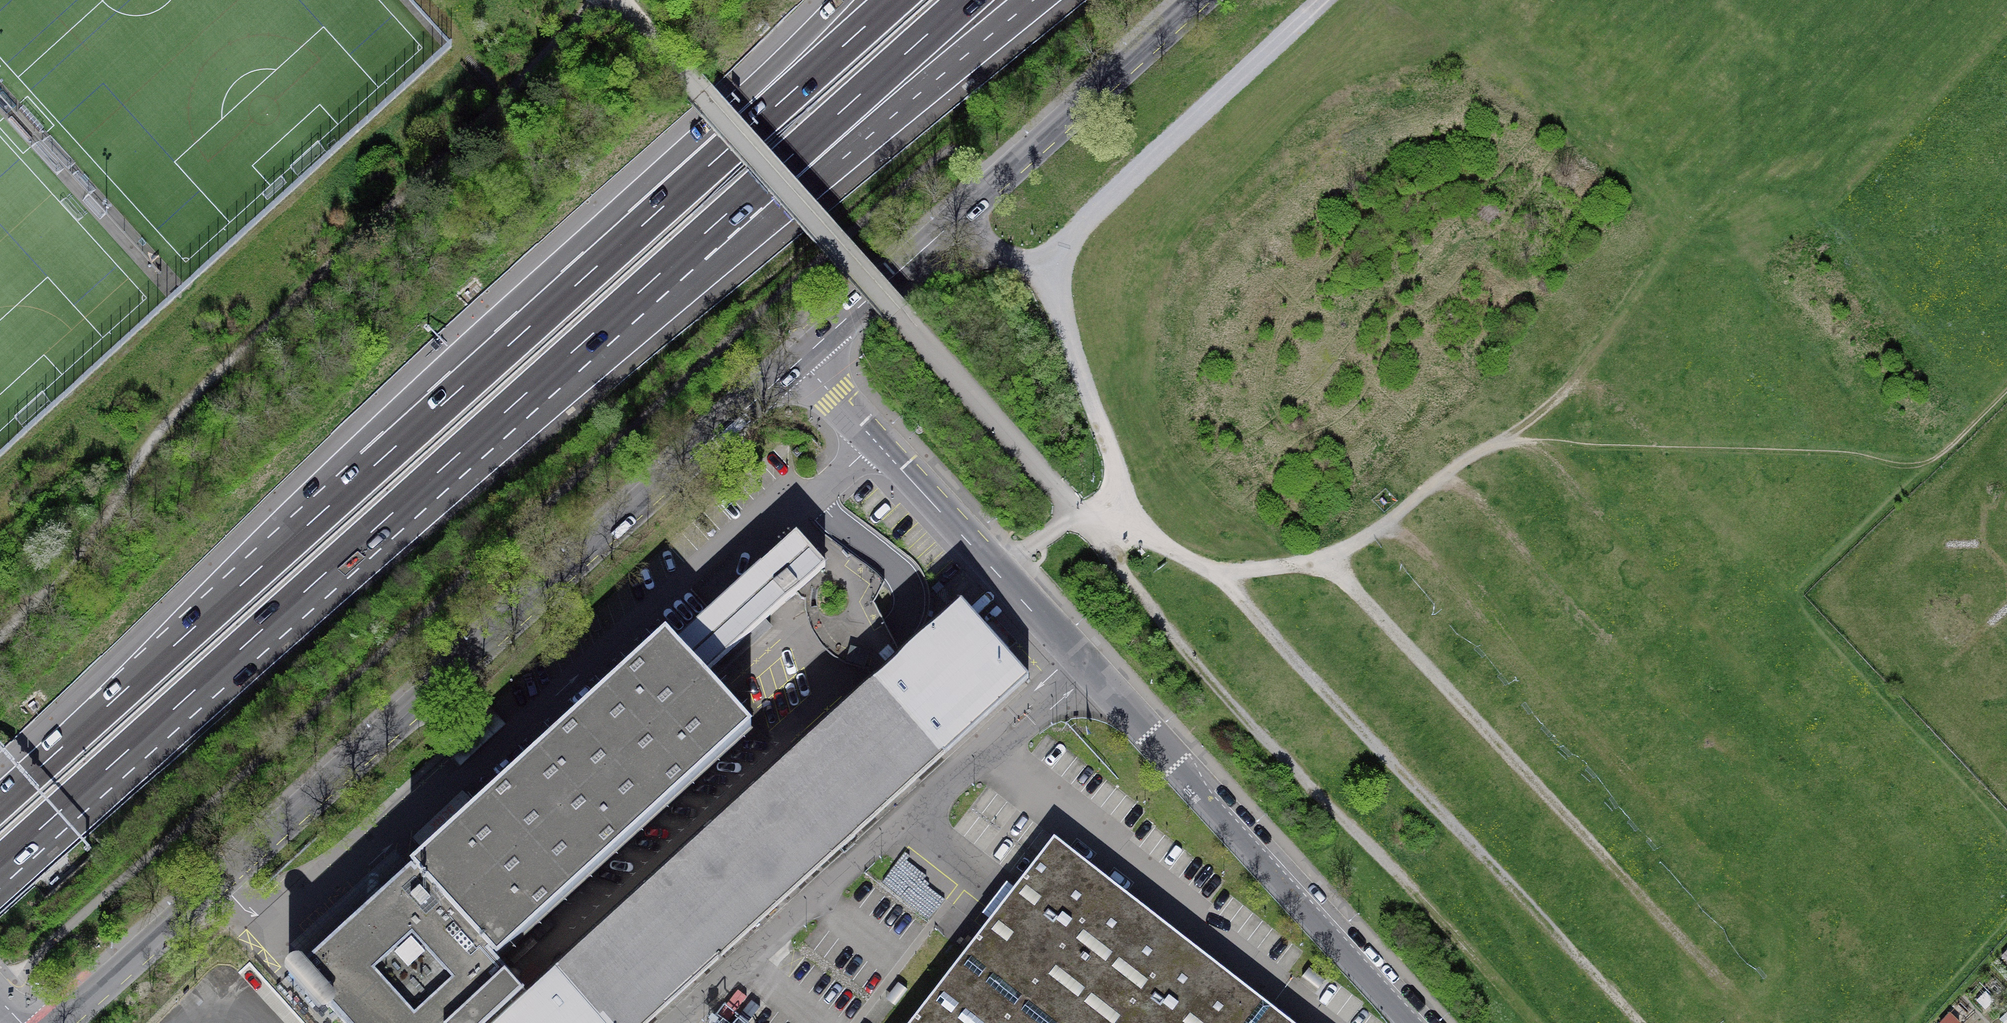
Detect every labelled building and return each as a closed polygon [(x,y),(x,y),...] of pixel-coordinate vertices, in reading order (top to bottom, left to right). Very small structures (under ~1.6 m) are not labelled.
[(255,938),(289,975),(302,964),(665,634),(675,645),(839,496),(797,449),(255,938)] [(796,534),(675,645),(710,683),(771,628),(765,621),(825,566),(811,550),(796,534)] [(491,1022),(647,1022),(1028,679),(992,640),(957,601),(524,993),(491,1022)] [(675,645),(665,634),(410,865),(413,867),(349,925),(304,966),(302,964),(289,975),(319,1008),(325,1002),(344,1022),(491,1022),(524,993),(496,962),(753,729),(710,683),(675,645)] [(1271,1007),(1054,838),(910,1022),(1292,1022),(1271,1007)]
